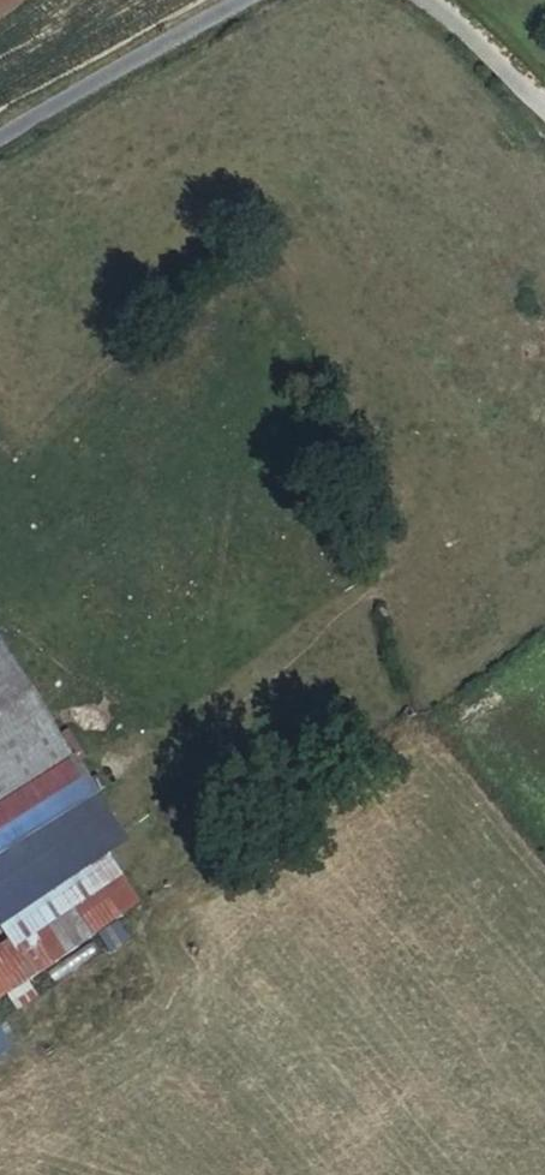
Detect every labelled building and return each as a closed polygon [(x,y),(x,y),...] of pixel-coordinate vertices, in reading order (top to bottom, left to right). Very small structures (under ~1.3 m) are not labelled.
[(0,649),(0,804),(71,759),(0,649)] [(0,804),(0,855),(100,794),(78,754),(71,759),(0,804)] [(0,855),(0,922),(108,851),(127,839),(100,794),(0,855)] [(0,922),(0,927),(7,939),(0,945),(0,1000),(7,996),(18,1012),(40,998),(30,982),(143,905),(108,851),(0,922)] [(12,1049),(0,1030),(0,1057),(12,1049)]
